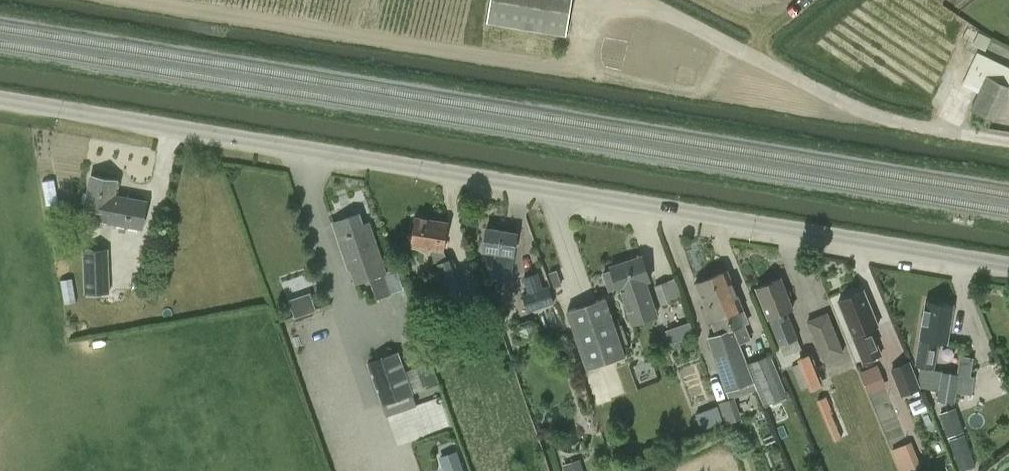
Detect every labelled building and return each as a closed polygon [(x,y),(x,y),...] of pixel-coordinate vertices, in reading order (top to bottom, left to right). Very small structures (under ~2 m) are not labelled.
[(566,34),(572,0),(491,0),(487,21),(566,34)] [(986,49),(992,38),(979,32),(973,43),(986,49)] [(977,53),(962,84),(978,92),(971,107),(970,109),(992,119),(1008,85),(990,76),(997,62),(977,53)] [(84,207),(89,208),(87,217),(142,228),(147,200),(115,194),(117,180),(91,175),(84,207)] [(386,270),(372,232),(370,233),(364,228),(359,212),(334,221),(350,266),(352,265),(357,280),(369,276),(377,299),(404,290),(397,269),(385,273),(385,271),(386,270)] [(415,214),(410,245),(432,248),(437,263),(446,291),(463,286),(454,258),(448,260),(445,250),(449,220),(415,214)] [(483,249),(495,251),(491,276),(511,279),(515,254),(513,254),(516,233),(487,228),(483,249)] [(110,293),(108,248),(83,250),(84,293),(110,293)] [(612,269),(604,272),(609,289),(618,286),(619,290),(621,290),(632,323),(651,316),(648,308),(654,306),(646,281),(650,280),(641,254),(610,265),(612,269)] [(727,270),(711,277),(737,343),(739,342),(749,338),(738,310),(742,309),(727,270)] [(532,274),(523,277),(528,294),(523,295),(528,310),(553,302),(549,286),(537,290),(532,274)] [(737,343),(711,277),(696,283),(705,307),(701,308),(707,322),(711,321),(717,336),(707,340),(725,389),(754,380),(749,370),(739,342),(737,343)] [(767,317),(769,316),(780,344),(797,337),(786,310),(792,307),(781,278),(756,287),(767,317)] [(675,299),(668,280),(655,285),(661,305),(675,299)] [(864,291),(839,301),(853,335),(863,361),(882,354),(871,327),(878,324),(864,291)] [(311,293),(289,299),(295,317),(316,310),(311,293)] [(625,356),(605,298),(567,310),(587,369),(625,356)] [(926,300),(920,337),(915,366),(922,367),(933,368),(938,340),(939,340),(948,341),(954,305),(926,300)] [(828,312),(807,320),(823,361),(844,352),(828,312)] [(665,328),(670,342),(695,333),(690,319),(665,328)] [(801,348),(798,339),(781,345),(784,355),(801,348)] [(387,415),(417,404),(413,394),(414,393),(398,351),(367,362),(383,404),(384,404),(387,415)] [(771,353),(747,362),(763,405),(787,394),(771,353)] [(811,390),(822,385),(809,354),(798,359),(800,363),(792,366),(801,388),(809,385),(811,390)] [(973,357),(961,355),(958,372),(955,390),(971,393),(974,375),(970,375),(973,357)] [(890,368),(901,396),(921,388),(910,360),(890,368)] [(415,368),(422,387),(437,382),(430,363),(415,368)] [(887,386),(878,364),(860,371),(868,393),(887,386)] [(933,368),(922,367),(920,377),(924,387),(939,389),(938,399),(954,402),(955,390),(958,372),(933,368)] [(826,396),(817,399),(834,441),(842,438),(830,409),(832,409),(826,396)] [(705,404),(708,425),(740,420),(737,399),(705,404)] [(940,413),(948,437),(964,431),(956,407),(940,413)] [(976,465),(965,433),(949,439),(960,470),(976,465)] [(580,459),(563,464),(565,470),(583,470),(580,459)] [(461,460),(444,466),(446,470),(465,470),(461,460)]
